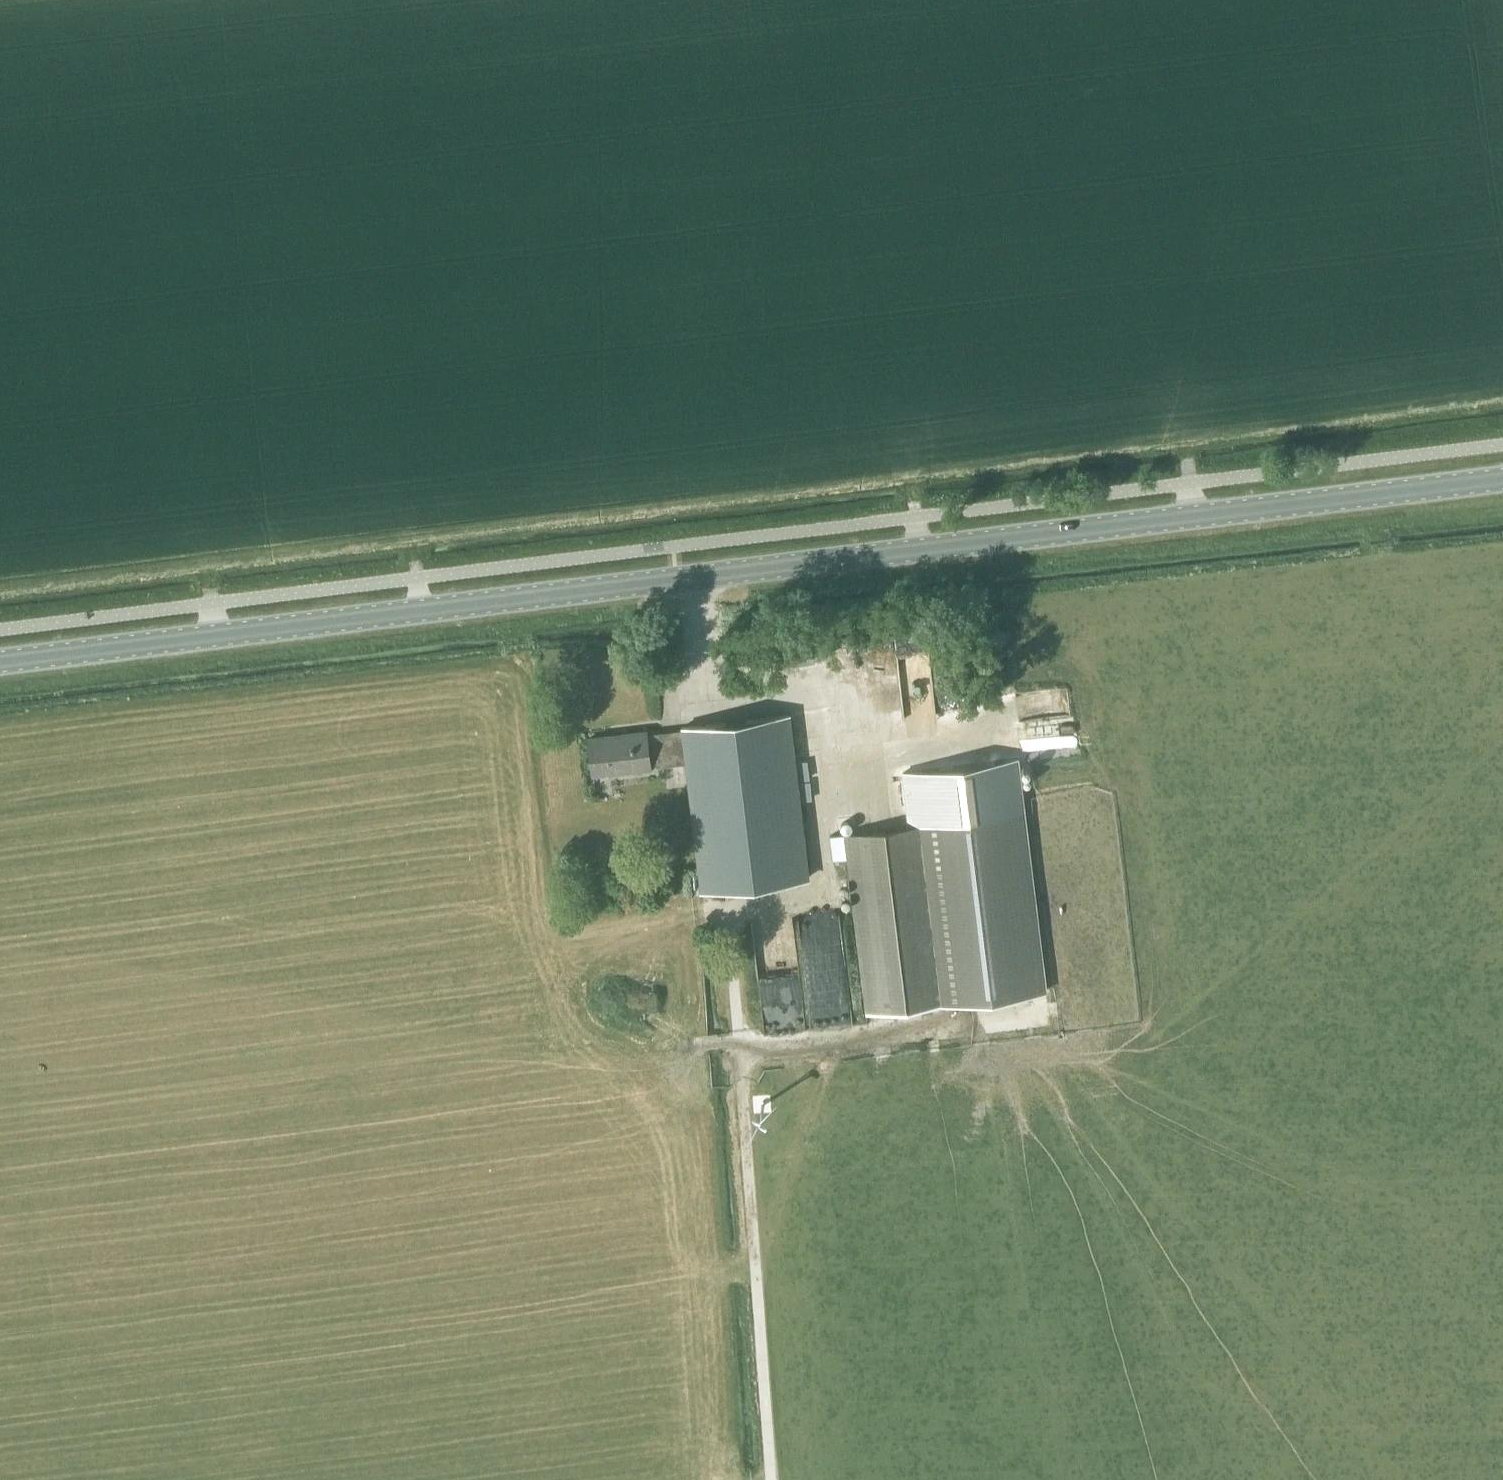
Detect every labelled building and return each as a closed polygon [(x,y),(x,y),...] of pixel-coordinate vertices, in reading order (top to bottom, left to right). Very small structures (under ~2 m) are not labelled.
[(900,656),(855,658),(856,673),(931,670),(930,642),(900,643),(900,656)] [(865,684),(869,704),(905,698),(902,678),(865,684)] [(699,888),(807,874),(786,713),(679,727),(679,730),(645,735),(644,729),(585,737),(590,772),(682,760),(699,888)] [(1047,991),(1024,812),(1018,758),(903,771),(909,825),(841,833),(841,834),(829,835),(832,860),(845,858),(866,1011),(1047,991)]
